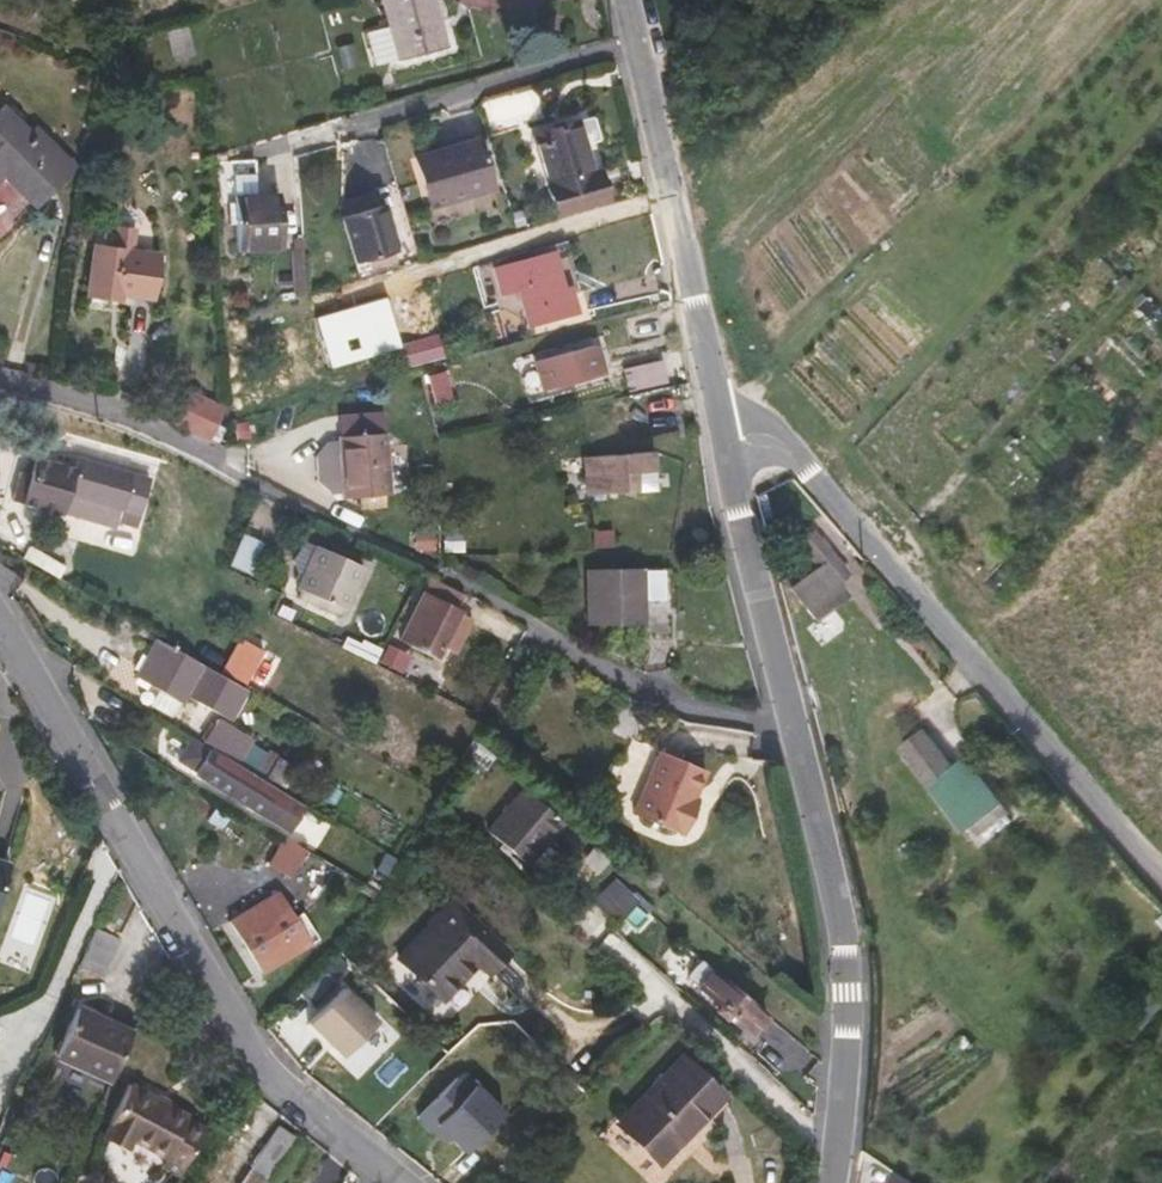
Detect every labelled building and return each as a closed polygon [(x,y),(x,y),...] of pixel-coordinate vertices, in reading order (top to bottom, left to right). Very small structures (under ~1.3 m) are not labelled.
[(388,25),(398,59),(445,47),(432,0),(382,0),(388,25)] [(379,64),(398,59),(388,25),(369,30),(379,64)] [(185,28),(167,32),(173,58),(190,54),(185,28)] [(3,173),(33,203),(60,176),(45,161),(56,150),(34,127),(28,133),(3,107),(0,110),(0,176),(3,173)] [(577,120),(532,133),(556,215),(608,200),(599,169),(592,171),(577,120)] [(477,138),(415,157),(430,207),(492,188),(477,138)] [(71,165),(56,150),(45,161),(60,176),(71,165)] [(232,175),(233,196),(236,250),(281,247),(278,193),(255,195),(254,174),(232,175)] [(384,204),(342,216),(355,263),(397,251),(384,204)] [(134,233),(112,230),(110,248),(112,248),(132,250),(134,233)] [(425,245),(414,249),(418,261),(428,257),(425,245)] [(110,248),(94,246),(88,294),(117,298),(118,291),(153,296),(158,254),(132,250),(112,248),(110,248)] [(294,296),(305,296),(302,248),(291,249),(294,296)] [(515,265),(494,271),(501,294),(521,289),(530,325),(525,326),(527,337),(591,318),(582,292),(570,296),(569,292),(563,294),(551,256),(516,266),(515,265)] [(437,335),(396,347),(402,366),(443,355),(437,335)] [(594,342),(535,355),(542,385),(601,371),(594,342)] [(661,360),(623,368),(628,390),(666,382),(661,360)] [(416,386),(395,391),(398,406),(419,400),(416,386)] [(224,408),(190,392),(175,424),(209,440),(224,408)] [(436,403),(417,407),(420,420),(439,416),(436,403)] [(415,404),(399,407),(401,419),(418,416),(415,404)] [(386,433),(341,436),(341,441),(329,442),(318,454),(319,481),(332,492),(344,491),(344,497),(389,495),(386,433)] [(652,451),(586,456),(587,472),(584,472),(586,495),(639,491),(637,472),(654,471),(652,451)] [(133,473),(79,457),(76,468),(36,456),(22,503),(62,515),(68,495),(122,511),(122,510),(138,515),(143,497),(127,492),(133,473)] [(228,565),(248,574),(263,541),(242,532),(228,565)] [(848,575),(813,532),(800,543),(818,565),(791,588),(806,606),(817,620),(845,597),(836,585),(848,575)] [(438,535),(426,536),(427,557),(439,557),(438,535)] [(295,579),(301,581),(317,545),(304,539),(300,551),(293,559),(298,572),(295,579)] [(344,609),(364,567),(317,545),(301,581),(298,588),(301,590),(344,609)] [(668,567),(587,569),(588,625),(643,623),(644,640),(670,639),(668,567)] [(399,639),(435,658),(447,634),(452,625),(452,624),(460,610),(457,608),(464,594),(432,577),(399,639)] [(344,609),(301,590),(297,597),(341,617),(344,609)] [(447,634),(452,637),(457,627),(452,624),(452,625),(447,634)] [(346,636),(341,647),(374,663),(382,648),(363,639),(361,643),(346,636)] [(199,674),(204,665),(157,639),(136,677),(182,703),(186,696),(194,701),(207,678),(199,674)] [(222,671),(245,685),(263,652),(255,648),(239,641),(222,671)] [(391,646),(382,661),(397,669),(406,653),(391,646)] [(218,719),(204,741),(236,761),(250,739),(218,719)] [(927,731),(900,752),(928,789),(931,787),(957,768),(927,731)] [(305,806),(192,737),(178,760),(196,770),(195,772),(290,830),(292,827),(305,806)] [(277,758),(265,778),(280,787),(292,767),(277,758)] [(1001,803),(967,759),(957,768),(931,787),(966,830),(1001,803)] [(716,782),(671,762),(643,823),(693,845),(704,819),(700,817),(705,805),(716,782)] [(534,785),(527,793),(549,811),(556,804),(534,785)] [(527,793),(523,789),(487,831),(501,843),(509,850),(526,864),(562,822),(549,811),(527,793)] [(306,850),(285,837),(268,865),(289,878),(306,850)] [(501,843),(498,847),(506,853),(509,850),(501,843)] [(11,866),(0,862),(0,896),(11,866)] [(637,902),(613,880),(592,902),(616,924),(637,902)] [(376,893),(364,886),(361,891),(373,898),(376,893)] [(229,921),(261,972),(317,938),(302,911),(294,916),(279,891),(229,921)] [(452,902),(398,958),(440,999),(477,961),(487,971),(505,953),(452,902)] [(653,916),(637,902),(616,924),(612,929),(623,939),(638,923),(643,927),(653,916)] [(104,977),(121,939),(96,928),(79,966),(104,977)] [(690,979),(700,987),(714,970),(703,960),(698,966),(700,968),(690,979)] [(767,1014),(714,970),(700,987),(723,1007),(732,1015),(752,1032),(767,1014)] [(331,987),(317,974),(292,1002),(305,1015),(331,987)] [(340,986),(305,1021),(323,1039),(325,1038),(338,1054),(373,1019),(340,986)] [(110,1081),(132,1032),(78,1007),(54,1056),(110,1081)] [(732,1015),(723,1007),(719,1011),(728,1019),(732,1015)] [(682,1056),(617,1123),(657,1163),(723,1096),(682,1056)] [(437,1126),(463,1152),(502,1112),(461,1072),(417,1116),(432,1131),(437,1126)] [(179,1175),(206,1126),(188,1117),(189,1114),(129,1082),(100,1136),(127,1151),(133,1140),(166,1158),(161,1166),(179,1175)] [(276,1125),(249,1166),(272,1182),(301,1140),(276,1125)] [(437,1126),(432,1131),(444,1143),(449,1138),(437,1126)] [(201,1174),(188,1167),(179,1182),(196,1182),(201,1174)] [(895,1172),(889,1182),(909,1182),(895,1172)]
